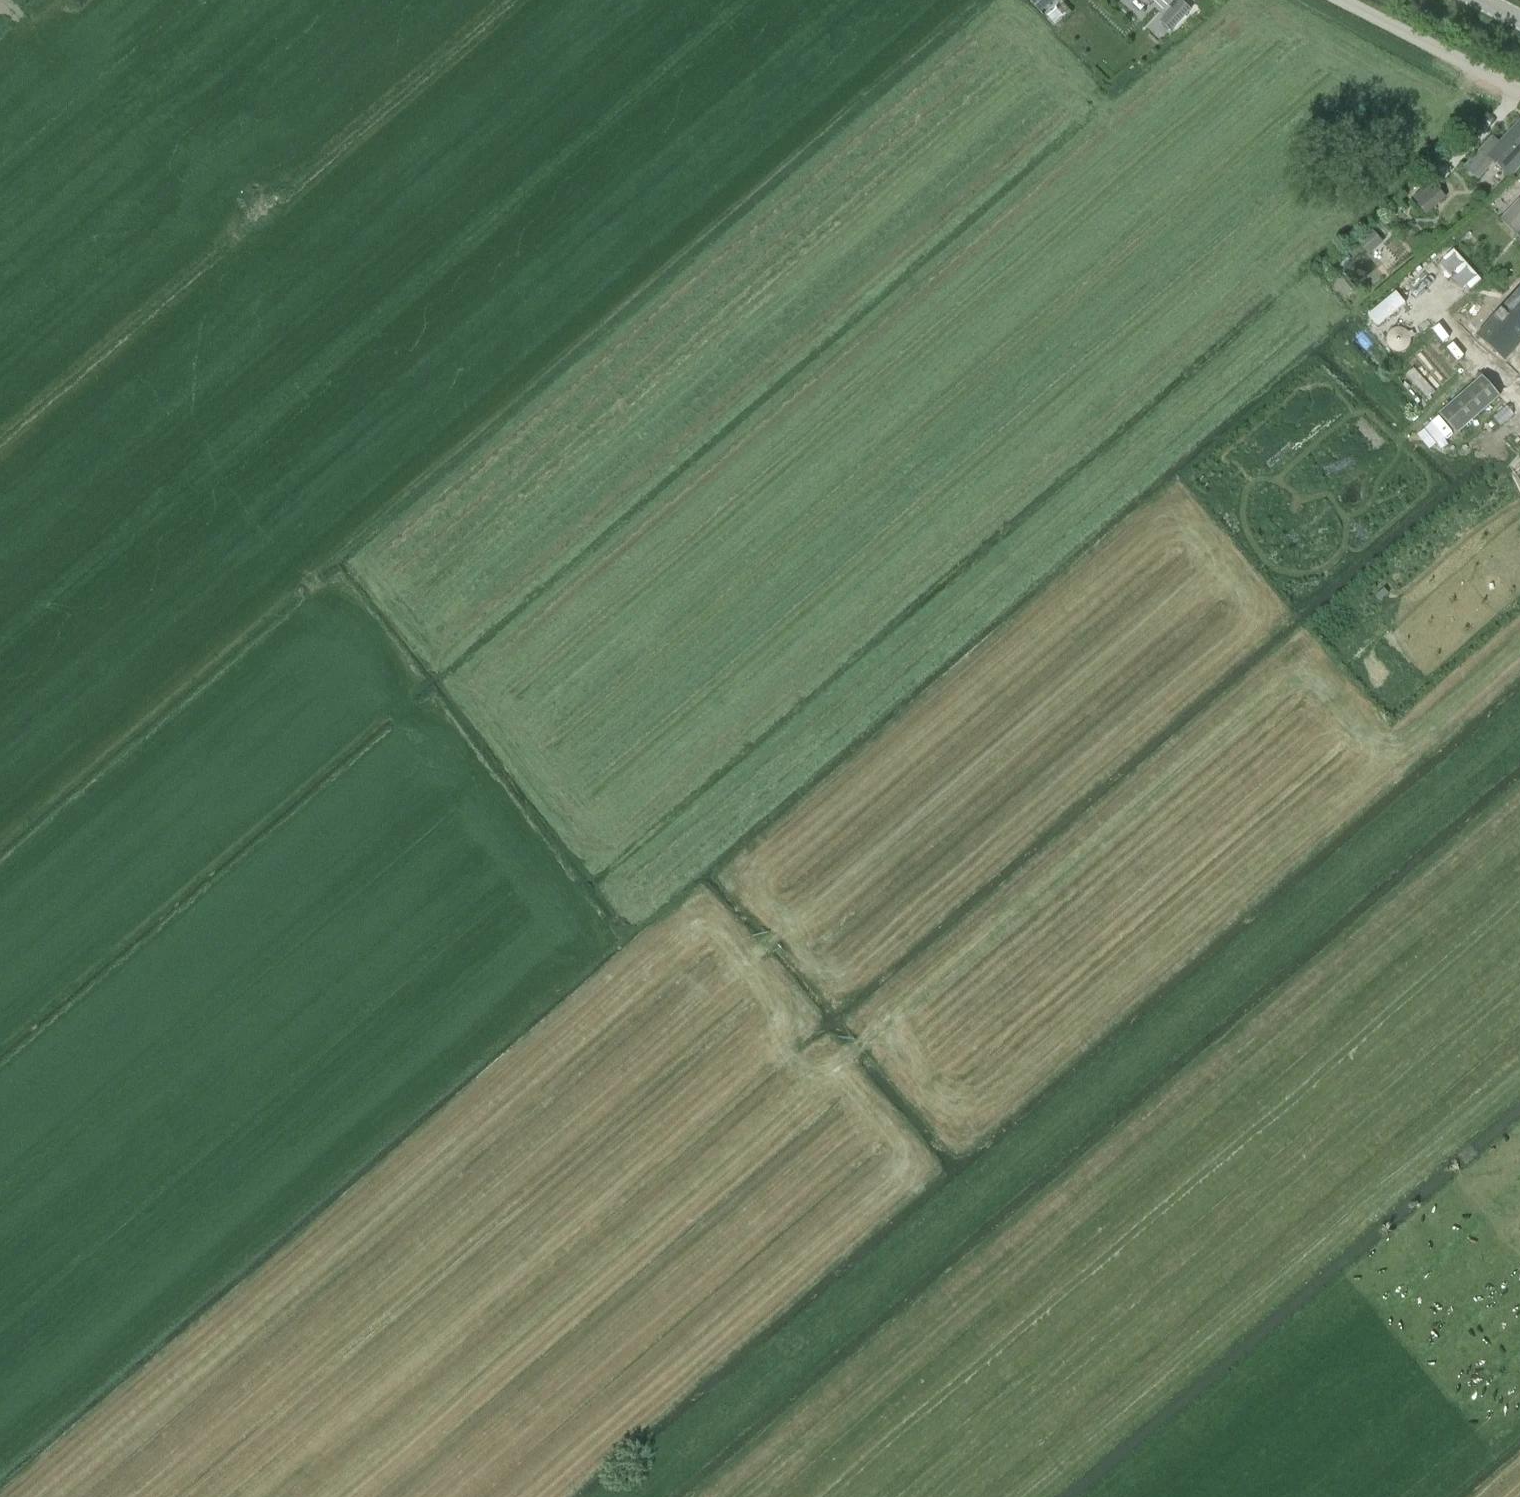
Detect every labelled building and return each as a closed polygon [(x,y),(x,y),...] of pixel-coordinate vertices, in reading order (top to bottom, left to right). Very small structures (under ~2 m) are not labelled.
[(1177,0),(1161,0),(1173,11),(1161,24),(1171,33),(1191,12),(1179,0),(1178,1),(1177,0)] [(1501,147),(1492,139),(1466,168),(1479,180),(1494,163),(1510,177),(1519,166),(1519,126),(1501,147)] [(1426,216),(1446,198),(1436,188),(1417,206),(1426,216)] [(1519,201),(1500,222),(1519,240),(1519,202),(1519,201)] [(1370,232),(1358,243),(1367,253),(1379,242),(1370,232)] [(1501,309),(1519,326),(1519,289),(1501,309)] [(1476,334),(1496,353),(1511,337),(1514,340),(1519,334),(1519,326),(1501,309),(1476,334)] [(1457,434),(1499,397),(1483,378),(1440,415),(1457,434)]
